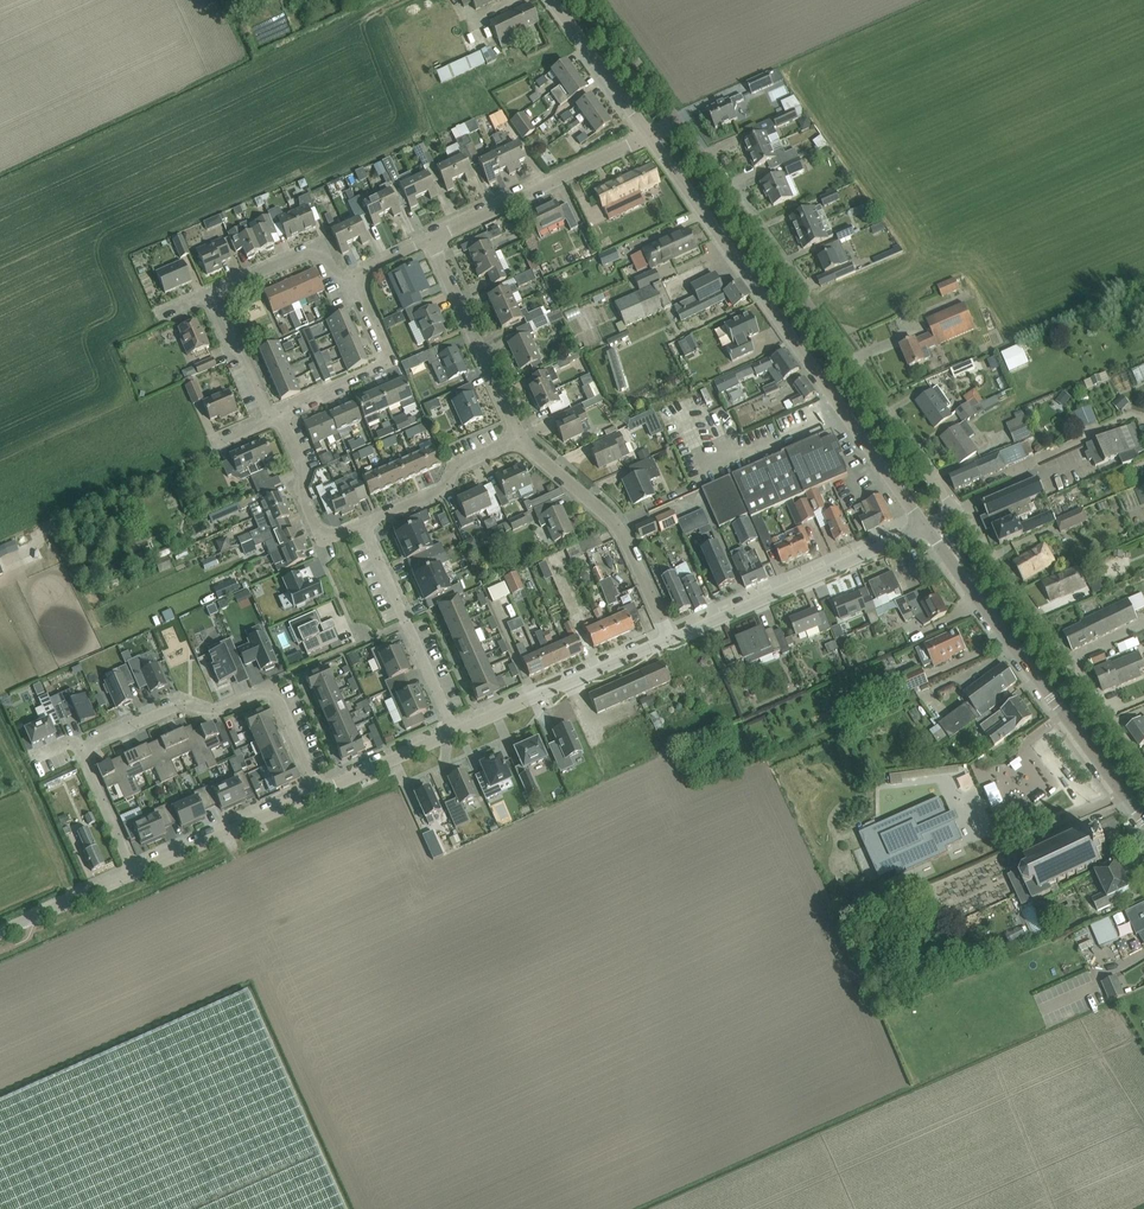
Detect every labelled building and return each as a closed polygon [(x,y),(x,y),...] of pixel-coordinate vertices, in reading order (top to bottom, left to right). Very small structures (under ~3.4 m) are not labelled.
[(464,7),(472,3),(475,10),(498,0),(461,0),(464,7)] [(526,28),(539,22),(530,4),(512,12),(510,8),(500,13),(501,17),(489,23),(501,48),(529,35),(526,28)] [(496,61),(490,47),(481,51),(487,65),(496,61)] [(441,83),(484,62),(479,52),(435,72),(441,83)] [(551,72),(547,75),(551,81),(555,78),(560,85),(575,74),(566,61),(556,68),(551,72)] [(560,85),(550,92),(560,106),(570,99),(576,95),(585,88),(575,74),(560,85)] [(769,74),(747,84),(752,94),(774,85),(769,74)] [(539,87),(547,82),(544,78),(536,83),(539,87)] [(533,103),(541,98),(537,92),(529,98),(533,103)] [(738,119),(734,110),(735,110),(737,105),(737,103),(744,100),(742,95),(707,110),(716,128),(738,119)] [(586,120),(600,109),(591,96),(577,106),(586,120)] [(794,96),(788,98),(793,109),(801,106),(794,96)] [(610,123),(600,109),(586,120),(596,133),(610,123)] [(794,110),(773,119),(777,128),(798,119),(794,110)] [(564,122),(571,117),(568,112),(560,117),(564,122)] [(510,121),(522,139),(534,131),(522,113),(510,121)] [(475,121),(468,123),(472,132),(479,130),(475,121)] [(772,145),(768,137),(777,133),(774,127),(754,137),(743,142),(749,155),(772,145)] [(506,140),(501,131),(496,133),(501,143),(506,140)] [(501,143),(496,133),(492,136),(496,145),(501,143)] [(579,144),(587,139),(583,134),(576,139),(579,144)] [(500,172),(492,155),(489,151),(477,157),(471,143),(470,144),(466,135),(461,138),(472,161),(477,159),(489,185),(496,182),(493,175),(500,172)] [(538,135),(528,139),(531,148),(541,144),(538,135)] [(472,161),(461,138),(456,140),(460,148),(459,149),(461,151),(448,157),(450,162),(458,179),(465,176),(468,182),(474,179),(468,166),(473,163),(472,161)] [(515,172),(504,149),(501,143),(496,145),(499,151),(492,155),(500,172),(507,169),(510,175),(515,172)] [(518,163),(526,160),(517,143),(504,149),(515,172),(521,170),(518,163)] [(800,157),(796,148),(786,152),(784,147),(775,151),(772,145),(749,155),(755,168),(779,157),(783,166),(784,165),(784,166),(801,158),(800,157)] [(428,164),(424,155),(420,147),(413,150),(417,159),(419,158),(423,166),(428,164)] [(546,151),(541,155),(549,166),(554,162),(546,151)] [(433,161),(429,153),(424,155),(428,164),(433,161)] [(458,179),(450,162),(443,165),(440,158),(433,161),(442,181),(448,191),(454,189),(451,182),(458,179)] [(793,197),(785,182),(788,181),(786,178),(790,176),(791,176),(806,168),(801,158),(784,166),(787,171),(761,183),(768,197),(770,197),(774,206),(785,201),(793,197)] [(638,193),(659,184),(650,166),(638,172),(637,171),(595,191),(609,220),(643,203),(638,193)] [(397,179),(392,171),(388,173),(392,182),(397,179)] [(395,203),(390,193),(396,190),(392,182),(388,173),(383,175),(387,184),(380,187),(383,194),(376,198),(384,214),(391,210),(394,217),(400,214),(395,203)] [(437,196),(432,186),(426,173),(413,179),(421,196),(428,193),(431,199),(437,196)] [(421,196),(413,179),(400,186),(406,198),(411,209),(417,206),(414,200),(421,196)] [(360,197),(355,188),(350,191),(355,200),(360,197)] [(355,200),(350,191),(346,193),(350,202),(355,200)] [(836,191),(820,198),(824,207),(841,200),(836,191)] [(316,228),(308,211),(315,208),(309,194),(298,199),(300,210),(292,213),(301,234),(316,228)] [(384,214),(376,198),(369,201),(366,194),(355,200),(363,217),(368,214),(374,226),(380,223),(377,217),(384,214)] [(578,226),(572,215),(567,204),(558,208),(555,202),(529,214),(538,233),(566,219),(571,230),(578,226)] [(815,208),(808,211),(790,218),(793,224),(791,225),(796,235),(822,224),(817,214),(823,211),(821,205),(815,208)] [(301,234),(292,213),(285,216),(278,208),(267,212),(269,216),(274,226),(280,224),(287,240),(301,234)] [(354,214),(356,220),(358,219),(363,217),(361,211),(354,214)] [(333,224),(329,214),(324,217),(328,226),(333,224)] [(220,215),(203,222),(207,231),(223,224),(222,221),(220,215)] [(270,238),(276,235),(277,235),(274,226),(269,216),(255,221),(257,226),(255,231),(252,232),(260,252),(265,250),(268,251),(274,248),(273,246),(274,246),(270,238)] [(369,242),(358,219),(356,220),(345,225),(353,242),(359,239),(363,245),(369,242)] [(883,222),(878,224),(881,231),(886,229),(883,222)] [(260,252),(252,232),(247,223),(240,226),(241,227),(228,233),(236,253),(243,249),(247,258),(247,257),(248,259),(254,257),(256,254),(260,252)] [(826,233),(822,224),(796,235),(800,244),(801,243),(804,249),(828,238),(834,236),(831,230),(826,233)] [(353,242),(345,225),(331,231),(342,255),(349,252),(346,245),(353,242)] [(380,230),(388,248),(397,243),(389,226),(380,230)] [(851,226),(836,233),(839,241),(855,234),(851,226)] [(501,236),(498,229),(493,232),(488,234),(491,241),(501,236)] [(687,243),(692,240),(687,230),(677,234),(642,249),(646,259),(686,241),(687,243)] [(494,254),(489,242),(491,241),(488,234),(487,233),(471,240),(474,248),(469,251),(474,264),(494,254)] [(189,254),(182,237),(173,241),(181,258),(189,254)] [(220,263),(230,258),(222,239),(206,247),(207,251),(198,255),(201,260),(200,264),(203,265),(207,275),(222,268),(220,263)] [(650,268),(685,253),(696,248),(692,240),(687,243),(686,241),(646,259),(650,268)] [(826,254),(819,257),(825,273),(849,263),(840,241),(824,248),(826,254)] [(593,255),(599,252),(594,242),(569,254),(575,265),(593,256),(593,255)] [(899,245),(893,247),(894,250),(896,255),(903,252),(899,245)] [(618,259),(614,250),(599,256),(603,266),(618,259)] [(540,251),(532,255),(535,261),(543,257),(540,251)] [(505,279),(500,267),(494,254),(474,264),(478,270),(476,271),(479,277),(488,273),(493,285),(505,279)] [(191,282),(182,261),(156,273),(165,293),(191,282)] [(535,261),(528,264),(531,270),(537,267),(535,261)] [(428,289),(417,264),(392,275),(400,291),(397,293),(405,310),(420,303),(421,302),(418,294),(428,289)] [(852,264),(833,272),(836,281),(856,272),(852,264)] [(324,291),(315,269),(302,275),(314,303),(319,302),(320,301),(317,294),(324,291)] [(536,279),(531,270),(514,278),(518,288),(536,279)] [(654,270),(634,279),(639,290),(659,280),(654,270)] [(739,304),(749,297),(739,283),(724,293),(723,291),(714,274),(704,279),(691,285),(696,296),(673,306),(680,321),(727,300),(733,308),(739,304)] [(314,303),(302,275),(289,280),(299,302),(306,299),(309,306),(314,303)] [(955,279),(938,286),(942,297),(960,289),(955,279)] [(299,302),(289,280),(276,286),(289,315),(294,312),(292,305),(299,302)] [(671,307),(660,282),(614,303),(623,322),(625,327),(671,307)] [(514,304),(511,296),(518,292),(515,285),(488,298),(495,313),(514,304)] [(289,315),(276,286),(263,292),(273,314),(280,310),(283,317),(289,315)] [(441,325),(444,323),(436,306),(424,311),(420,303),(405,310),(409,319),(415,317),(426,342),(431,340),(434,341),(439,339),(440,335),(445,333),(441,325)] [(526,324),(544,316),(540,308),(528,314),(526,309),(518,312),(514,304),(495,313),(502,329),(524,318),(526,324)] [(550,313),(546,315),(551,325),(563,319),(559,309),(550,313)] [(311,313),(305,316),(308,325),(315,322),(311,313)] [(351,325),(345,313),(326,321),(332,334),(351,325)] [(395,324),(402,321),(399,314),(392,318),(395,324)] [(756,334),(747,314),(721,327),(730,345),(723,348),(730,362),(752,352),(745,339),(756,334)] [(546,315),(544,316),(526,324),(527,325),(529,324),(533,333),(551,325),(546,315)] [(937,345),(976,329),(970,316),(940,329),(935,318),(927,321),(933,337),(917,344),(915,339),(900,345),(910,367),(924,361),(929,359),(925,350),(937,345)] [(209,346),(205,336),(202,329),(200,330),(196,321),(178,329),(182,337),(180,338),(188,355),(209,346)] [(625,327),(623,322),(616,325),(620,333),(626,330),(625,327)] [(285,324),(279,327),(283,336),(289,333),(285,324)] [(354,324),(351,325),(332,334),(337,346),(356,338),(360,337),(354,324)] [(315,341),(309,328),(303,331),(308,344),(315,341)] [(543,367),(528,334),(508,343),(513,352),(514,351),(522,368),(520,368),(520,369),(529,365),(531,366),(533,371),(543,367)] [(629,340),(626,334),(613,340),(616,346),(629,340)] [(362,350),(356,338),(337,346),(343,358),(362,350)] [(698,351),(693,340),(685,343),(690,355),(698,351)] [(320,353),(315,341),(308,344),(314,356),(320,353)] [(284,354),(278,342),(259,350),(265,363),(284,354)] [(460,363),(454,350),(456,350),(456,349),(444,354),(440,346),(424,353),(429,366),(440,361),(449,380),(466,372),(462,363),(460,363)] [(367,363),(362,350),(343,358),(348,371),(367,363)] [(626,390),(615,350),(607,353),(617,392),(626,390)] [(757,376),(767,371),(776,382),(762,388),(766,395),(780,389),(778,385),(784,380),(790,376),(799,370),(786,350),(770,361),(769,358),(758,363),(753,366),(740,371),(716,382),(721,393),(740,384),(744,382),(743,379),(756,373),(757,376)] [(326,366),(320,353),(314,356),(319,369),(326,366)] [(583,360),(580,353),(557,363),(560,370),(583,360)] [(289,367),(284,354),(265,363),(270,375),(289,367)] [(412,358),(401,363),(405,372),(409,370),(416,367),(412,358)] [(996,358),(989,361),(993,371),(1000,368),(996,358)] [(216,367),(212,359),(195,367),(198,374),(216,367)] [(976,368),(973,361),(951,370),(954,377),(976,368)] [(331,379),(326,366),(319,369),(325,381),(331,379)] [(295,379),(289,367),(270,375),(275,388),(295,379)] [(536,384),(529,388),(531,392),(529,393),(532,400),(554,390),(551,383),(558,380),(553,369),(553,368),(543,372),(532,377),(532,378),(536,384)] [(1106,371),(1084,381),(1087,388),(1109,379),(1106,371)] [(203,400),(196,383),(194,383),(191,377),(183,381),(193,404),(203,400)] [(415,405),(404,379),(398,382),(397,378),(391,381),(400,403),(403,410),(415,405)] [(817,394),(806,378),(796,385),(794,386),(800,394),(791,398),(794,406),(807,401),(817,394)] [(300,392),(295,379),(275,388),(281,400),(300,392)] [(400,403),(391,381),(383,384),(385,387),(380,389),(379,386),(378,386),(388,409),(400,403)] [(482,418),(475,402),(479,400),(471,383),(460,388),(455,391),(458,399),(453,401),(459,415),(464,426),(482,418)] [(582,388),(588,401),(600,396),(594,383),(582,388)] [(388,409),(378,386),(380,390),(375,392),(374,389),(367,391),(377,414),(388,409)] [(952,416),(947,409),(951,406),(938,386),(916,402),(935,428),(952,416)] [(554,390),(532,400),(536,408),(538,407),(540,412),(548,408),(560,403),(563,409),(570,406),(565,394),(558,397),(554,390)] [(1063,390),(1056,400),(1064,406),(1071,396),(1063,390)] [(380,420),(377,414),(367,391),(360,394),(361,398),(356,400),(367,426),(380,420)] [(237,412),(228,392),(203,403),(210,420),(219,416),(220,419),(237,412)] [(1122,394),(1113,403),(1119,410),(1129,401),(1122,394)] [(602,402),(600,396),(588,401),(591,407),(602,402)] [(968,439),(975,433),(966,422),(976,414),(1000,402),(997,396),(984,402),(983,402),(978,404),(960,417),(964,423),(959,426),(959,425),(941,438),(942,438),(960,464),(970,457),(977,452),(968,439)] [(791,398),(784,401),(787,409),(794,406),(791,398)] [(960,417),(978,404),(974,398),(955,412),(960,417)] [(361,421),(358,414),(354,403),(341,409),(349,426),(361,421)] [(1032,405),(1025,408),(1029,419),(1036,416),(1032,405)] [(590,430),(579,406),(568,412),(557,417),(560,424),(556,426),(564,442),(575,437),(590,430)] [(1091,406),(1074,413),(1080,429),(1097,422),(1091,406)] [(341,409),(330,414),(337,431),(338,431),(349,426),(341,409)] [(337,431),(330,414),(329,412),(316,417),(326,439),(333,436),(336,442),(341,440),(338,431),(337,431)] [(326,439),(316,417),(304,423),(316,451),(322,449),(319,442),(326,439)] [(417,423),(414,417),(408,420),(410,426),(417,423)] [(410,426),(408,420),(407,418),(395,423),(398,431),(410,426)] [(658,419),(647,424),(653,437),(664,432),(658,419)] [(1033,435),(1027,421),(1009,429),(1015,442),(1033,435)] [(427,423),(418,427),(411,429),(414,436),(421,434),(420,433),(429,429),(427,423)] [(1097,440),(1086,445),(1089,451),(1086,453),(1089,461),(1093,459),(1096,466),(1119,456),(1123,466),(1140,458),(1138,454),(1143,451),(1133,424),(1097,440)] [(615,426),(605,431),(607,436),(617,431),(615,426)] [(393,433),(391,427),(384,430),(386,436),(393,433)] [(414,436),(411,429),(405,432),(408,439),(414,436)] [(386,436),(384,430),(376,433),(379,439),(386,436)] [(628,455),(623,444),(618,433),(606,439),(608,445),(592,453),(599,468),(610,463),(628,455)] [(397,444),(394,437),(388,440),(391,447),(397,444)] [(782,454),(733,476),(750,515),(752,519),(761,515),(774,509),(781,506),(787,503),(793,500),(806,495),(818,489),(848,476),(840,458),(843,457),(840,450),(834,438),(828,440),(821,443),(820,439),(817,440),(787,453),(787,452),(782,454)] [(366,445),(363,439),(356,442),(359,448),(366,445)] [(272,479),(264,461),(272,458),(264,440),(247,448),(258,473),(263,483),(265,490),(266,491),(274,487),(281,484),(278,477),(272,479)] [(391,447),(388,440),(382,442),(385,449),(391,447)] [(359,448),(356,442),(349,445),(352,451),(359,448)] [(1006,467),(1026,459),(1020,445),(949,475),(955,490),(965,486),(968,486),(970,485),(971,483),(1006,468),(1006,467)] [(374,454),(371,447),(364,450),(367,457),(374,454)] [(441,465),(437,456),(434,447),(421,452),(429,470),(441,465)] [(263,483),(258,473),(247,448),(230,455),(231,459),(222,463),(227,476),(247,468),(258,493),(265,490),(263,483)] [(648,449),(637,454),(641,462),(652,458),(648,449)] [(367,457),(364,450),(358,453),(361,460),(367,457)] [(452,457),(449,451),(442,454),(445,460),(452,457)] [(330,452),(319,456),(323,465),(334,461),(330,452)] [(429,470),(421,452),(410,457),(417,475),(429,470)] [(349,455),(342,458),(345,465),(352,462),(349,455)] [(417,475),(410,457),(398,463),(406,481),(417,475)] [(654,496),(647,481),(650,480),(650,481),(655,479),(655,478),(659,476),(652,458),(641,462),(645,471),(623,481),(634,505),(644,500),(654,496)] [(406,481),(398,463),(386,468),(394,486),(406,481)] [(531,485),(521,463),(515,466),(516,468),(509,471),(518,491),(531,485)] [(394,486),(386,468),(375,473),(382,491),(394,486)] [(518,491),(509,471),(502,474),(501,473),(495,475),(501,488),(494,491),(496,494),(502,508),(509,505),(505,497),(518,491)] [(382,491),(375,473),(362,478),(370,496),(382,491)] [(750,515),(733,476),(732,475),(702,489),(720,528),(750,515)] [(367,498),(359,480),(349,485),(346,478),(335,483),(338,490),(348,514),(354,511),(352,508),(358,505),(357,503),(367,498)] [(1028,505),(1032,504),(1030,500),(1045,494),(1039,479),(982,503),(989,518),(986,519),(989,528),(992,526),(993,529),(1016,519),(1031,513),(1028,505)] [(553,483),(546,486),(549,493),(556,490),(553,483)] [(348,514),(338,490),(326,495),(322,485),(316,488),(324,507),(324,506),(323,504),(329,501),(335,515),(341,513),(342,516),(348,514)] [(1135,489),(1141,505),(1143,504),(1143,486),(1135,489)] [(287,504),(285,498),(281,499),(279,494),(277,494),(274,487),(266,491),(265,492),(238,504),(241,511),(249,507),(254,518),(287,504)] [(501,511),(493,495),(487,498),(482,488),(469,494),(479,514),(486,511),(489,516),(501,511)] [(827,508),(818,489),(806,495),(808,499),(814,514),(827,508)] [(479,514),(469,494),(456,499),(461,510),(455,513),(462,529),(474,523),(472,517),(479,514)] [(534,509),(550,502),(547,495),(531,502),(534,509)] [(893,520),(881,495),(868,501),(880,526),(893,520)] [(816,517),(814,514),(808,499),(795,505),(793,500),(787,503),(790,511),(796,508),(803,523),(816,517)] [(880,526),(868,501),(854,507),(856,511),(861,508),(865,515),(854,520),(859,531),(865,528),(867,532),(880,526)] [(571,534),(564,520),(566,519),(561,507),(554,510),(550,502),(534,509),(533,510),(541,527),(546,525),(554,542),(561,539),(562,540),(564,539),(564,538),(571,534)] [(280,528),(277,522),(289,517),(287,511),(290,510),(287,504),(254,518),(259,530),(250,534),(251,535),(240,540),(242,545),(253,540),(262,536),(280,528)] [(781,506),(774,509),(777,515),(781,514),(782,509),(781,506)] [(1056,519),(1062,532),(1087,521),(1081,508),(1056,519)] [(850,535),(845,524),(838,509),(824,515),(836,541),(850,535)] [(678,521),(673,510),(655,518),(661,532),(679,524),(678,521)] [(703,510),(690,515),(697,530),(710,525),(703,510)] [(426,511),(392,526),(396,535),(395,535),(397,540),(395,541),(398,549),(426,536),(421,525),(431,521),(426,511)] [(1000,545),(1047,525),(1056,521),(1052,512),(1019,526),(1016,519),(993,529),(1000,545)] [(218,513),(210,517),(213,523),(221,519),(218,513)] [(522,515),(509,522),(513,531),(527,524),(522,515)] [(697,530),(690,515),(678,521),(679,524),(685,536),(697,530)] [(752,519),(762,541),(771,537),(761,515),(752,519)] [(657,531),(652,519),(635,527),(640,539),(657,531)] [(758,540),(748,519),(733,525),(743,547),(758,540)] [(448,521),(440,524),(443,530),(450,526),(448,521)] [(785,534),(789,541),(796,558),(810,552),(806,544),(810,542),(803,526),(785,534)] [(270,554),(303,540),(300,534),(297,535),(295,529),(283,535),(280,528),(262,536),(253,540),(256,547),(265,543),(270,554)] [(145,536),(125,545),(129,554),(149,545),(145,536)] [(411,568),(445,553),(441,543),(431,548),(426,536),(398,549),(402,557),(405,556),(407,560),(411,568)] [(228,537),(217,541),(221,552),(232,547),(228,537)] [(475,538),(466,542),(470,551),(478,547),(475,538)] [(796,558),(789,541),(781,545),(777,538),(772,540),(782,564),(796,558)] [(302,554),(305,553),(302,547),(306,545),(303,540),(270,554),(275,565),(278,572),(305,560),(302,554)] [(14,543),(1,548),(4,558),(18,553),(14,543)] [(702,550),(711,570),(727,563),(718,543),(702,550)] [(578,544),(566,549),(571,561),(583,556),(578,544)] [(1024,580),(1054,563),(1044,545),(1014,562),(1013,562),(1023,581),(1024,580)] [(768,579),(755,550),(746,554),(743,547),(731,552),(733,557),(732,557),(746,588),(768,579)] [(449,562),(445,553),(411,568),(414,576),(416,581),(413,582),(416,590),(444,577),(439,566),(449,562)] [(168,556),(155,561),(160,571),(172,565),(168,556)] [(214,558),(201,564),(205,571),(217,565),(214,558)] [(539,565),(542,571),(549,568),(546,562),(539,565)] [(96,563),(84,569),(91,584),(103,578),(96,563)] [(702,596),(694,577),(692,578),(685,563),(681,565),(675,568),(695,612),(707,607),(702,596)] [(736,582),(727,563),(711,570),(719,589),(736,582)] [(619,596),(610,577),(605,580),(598,567),(593,570),(599,582),(608,606),(617,602),(615,598),(619,596)] [(1085,586),(1076,567),(1042,583),(1051,601),(1085,586)] [(529,570),(520,574),(524,584),(533,581),(529,570)] [(580,574),(578,578),(581,584),(588,582),(589,578),(588,574),(584,572),(580,574)] [(662,578),(670,595),(674,604),(673,605),(674,606),(675,606),(678,614),(692,608),(676,572),(662,578)] [(869,582),(876,599),(887,595),(890,601),(903,595),(893,572),(869,582)] [(317,580),(304,586),(298,573),(283,580),(288,593),(287,593),(294,608),(296,606),(297,608),(305,605),(305,603),(323,595),(317,580)] [(523,590),(516,573),(504,578),(511,595),(523,590)] [(449,589),(444,577),(416,590),(420,598),(423,597),(425,601),(429,608),(429,609),(431,608),(438,605),(457,597),(463,594),(459,584),(449,589)] [(234,579),(214,588),(218,598),(239,590),(234,579)] [(568,582),(561,585),(563,590),(571,608),(578,605),(570,587),(568,582)] [(504,583),(488,590),(493,602),(509,595),(504,583)] [(947,613),(938,597),(924,604),(916,590),(895,600),(897,604),(897,605),(905,621),(915,617),(919,615),(924,625),(931,622),(937,619),(947,613)] [(1136,620),(1133,613),(1143,608),(1143,602),(1140,593),(1080,622),(1081,624),(1064,632),(1072,651),(1136,620)] [(880,622),(875,609),(870,598),(862,601),(859,594),(844,600),(843,598),(834,602),(836,607),(835,607),(836,609),(837,609),(841,619),(864,610),(870,625),(875,624),(880,622)] [(438,605),(443,618),(462,609),(457,597),(438,605)] [(226,601),(219,604),(222,611),(229,607),(226,601)] [(617,611),(619,616),(613,619),(620,636),(634,630),(631,624),(640,620),(633,604),(617,611)] [(620,636),(613,619),(604,622),(597,606),(592,608),(599,625),(600,624),(607,642),(620,636)] [(171,609),(162,613),(166,622),(175,618),(171,609)] [(467,621),(462,609),(443,618),(448,629),(467,621)] [(829,623),(825,612),(817,615),(815,609),(791,619),(794,627),(793,627),(794,630),(795,629),(797,635),(817,626),(821,634),(832,630),(829,623)] [(318,626),(320,625),(321,625),(315,612),(288,624),(298,645),(302,644),(307,655),(338,642),(332,629),(318,635),(316,630),(317,630),(318,629),(318,628),(318,627),(318,626)] [(518,630),(522,638),(528,635),(519,617),(506,623),(511,634),(518,630)] [(472,632),(467,621),(448,629),(453,641),(472,632)] [(574,631),(570,622),(564,625),(568,633),(574,631)] [(607,642),(600,624),(599,625),(590,629),(588,624),(582,626),(584,633),(586,632),(593,648),(607,642)] [(870,625),(869,626),(873,636),(879,634),(875,624),(870,625)] [(789,648),(788,646),(786,640),(781,629),(774,632),(773,628),(764,632),(764,630),(737,641),(739,644),(722,651),(727,662),(728,667),(745,660),(747,665),(773,655),(782,651),(784,655),(791,652),(789,648)] [(546,643),(543,635),(541,631),(534,634),(543,652),(534,656),(541,671),(556,664),(549,649),(546,643)] [(583,652),(578,642),(574,631),(568,633),(571,640),(563,643),(570,658),(583,652)] [(965,650),(957,631),(924,645),(925,646),(917,650),(924,667),(932,663),(934,667),(951,659),(950,657),(965,650)] [(478,644),(472,632),(453,641),(455,646),(453,647),(456,654),(478,644)] [(552,640),(548,632),(543,635),(546,643),(552,640)] [(266,671),(274,667),(273,665),(277,663),(264,633),(248,640),(250,645),(238,650),(245,665),(257,660),(261,670),(264,669),(266,671)] [(795,644),(792,637),(786,640),(788,646),(795,644)] [(1135,637),(1116,645),(1120,654),(1139,646),(1135,637)] [(843,639),(838,641),(843,653),(848,651),(843,639)] [(836,641),(825,646),(829,654),(839,650),(836,641)] [(380,671),(385,669),(384,668),(406,659),(403,652),(401,653),(398,648),(392,650),(389,642),(370,651),(380,671)] [(219,684),(233,677),(236,676),(235,672),(243,668),(234,647),(226,651),(222,643),(208,649),(210,653),(208,654),(213,665),(211,666),(219,684)] [(541,671),(534,656),(530,658),(523,643),(516,646),(529,676),(541,671)] [(570,658),(563,643),(549,649),(556,664),(570,658)] [(483,656),(478,644),(456,654),(459,661),(462,660),(464,664),(483,656)] [(158,650),(152,652),(157,663),(163,661),(158,650)] [(355,652),(347,655),(351,666),(359,662),(355,652)] [(1103,652),(1090,657),(1093,665),(1106,659),(1103,652)] [(1139,671),(1143,669),(1143,665),(1139,652),(1095,670),(1103,691),(1119,685),(1119,686),(1142,677),(1139,671)] [(469,676),(488,668),(483,656),(464,664),(469,676)] [(148,686),(149,690),(150,693),(167,685),(157,664),(145,669),(139,657),(127,662),(139,690),(148,686)] [(407,682),(403,675),(409,672),(407,667),(409,666),(406,659),(384,668),(385,669),(390,680),(384,682),(388,690),(407,682)] [(596,713),(670,680),(662,662),(588,695),(596,713)] [(1000,694),(1017,682),(1003,664),(994,671),(964,693),(982,717),(989,711),(1004,700),(1000,694)] [(125,684),(133,681),(126,666),(118,669),(121,676),(106,683),(107,685),(103,686),(107,694),(110,693),(117,708),(124,705),(124,706),(131,703),(130,702),(133,701),(125,684)] [(311,691),(313,690),(313,689),(332,681),(333,681),(327,668),(321,671),(320,669),(314,672),(314,674),(305,678),(311,691)] [(493,679),(488,668),(469,676),(474,687),(474,688),(493,679)] [(930,686),(923,672),(899,683),(906,697),(930,686)] [(499,691),(493,679),(474,688),(474,687),(472,688),(477,701),(487,697),(487,699),(494,696),(493,694),(499,691)] [(337,692),(332,681),(313,689),(313,690),(315,694),(313,695),(316,702),(337,692)] [(424,699),(421,692),(418,693),(416,688),(410,690),(407,682),(388,690),(392,699),(397,697),(402,708),(424,699)] [(40,684),(33,687),(37,697),(44,694),(40,684)] [(76,714),(80,724),(95,717),(85,694),(76,698),(72,689),(58,696),(67,718),(76,714)] [(342,704),(337,692),(316,702),(319,709),(321,708),(323,713),(342,704)] [(25,730),(32,745),(55,735),(51,725),(59,721),(47,694),(38,699),(42,707),(35,710),(40,720),(31,724),(32,727),(25,730)] [(650,696),(640,700),(644,710),(654,705),(650,696)] [(56,698),(51,701),(54,708),(59,705),(56,698)] [(1023,725),(1033,718),(1018,698),(1001,711),(1002,712),(994,717),(989,711),(982,717),(978,720),(977,721),(996,746),(1005,739),(1023,725)] [(104,699),(97,702),(100,707),(106,704),(104,699)] [(427,706),(424,699),(402,708),(397,710),(406,730),(424,722),(421,714),(427,712),(424,707),(427,706)] [(347,716),(342,704),(323,713),(328,724),(347,716)] [(951,740),(977,721),(978,720),(966,704),(939,724),(951,740)] [(270,722),(272,721),(267,709),(257,713),(256,711),(250,714),(251,716),(245,719),(250,731),(251,731),(251,730),(270,722)] [(656,712),(649,715),(656,731),(664,727),(656,712)] [(936,713),(933,716),(939,724),(942,722),(936,713)] [(353,728),(347,716),(328,724),(330,729),(328,730),(331,737),(353,728)] [(1142,719),(1141,718),(1127,728),(1140,746),(1143,743),(1143,717),(1142,719)] [(275,734),(270,722),(251,730),(251,731),(256,742),(275,734)] [(560,747),(551,751),(560,773),(574,767),(569,757),(582,752),(570,725),(567,726),(566,723),(554,728),(556,731),(553,732),(560,747)] [(221,746),(212,727),(211,724),(193,732),(193,733),(206,764),(209,770),(217,766),(211,751),(221,746)] [(193,733),(193,732),(191,727),(172,735),(173,737),(181,757),(191,752),(198,768),(206,764),(193,733)] [(358,739),(353,728),(331,737),(334,744),(337,743),(338,747),(339,748),(358,739)] [(229,741),(226,734),(225,732),(220,734),(223,743),(229,741)] [(261,754),(282,744),(279,737),(277,739),(275,734),(256,742),(250,745),(256,756),(261,754)] [(390,734),(384,737),(387,744),(393,741),(390,734)] [(181,757),(173,737),(172,735),(153,743),(169,780),(178,776),(171,761),(181,757)] [(358,738),(358,739),(339,748),(338,747),(336,748),(342,761),(351,757),(352,759),(358,756),(358,754),(364,751),(358,738)] [(546,759),(537,739),(514,749),(523,769),(546,759)] [(169,780),(153,743),(135,751),(136,754),(144,773),(154,769),(161,784),(169,780)] [(285,751),(282,744),(261,754),(266,766),(285,757),(283,752),(285,751)] [(144,773),(136,754),(135,751),(116,759),(133,796),(141,793),(134,777),(144,773)] [(480,765),(483,772),(486,778),(478,782),(486,800),(499,794),(496,786),(510,780),(509,778),(511,777),(508,770),(506,770),(499,756),(497,757),(496,755),(489,758),(490,760),(480,765)] [(290,768),(285,757),(266,766),(271,777),(290,769),(290,768)] [(133,796),(116,759),(97,768),(107,789),(118,785),(124,800),(132,796),(133,796)] [(293,767),(290,768),(290,769),(271,777),(270,777),(276,790),(282,787),(283,789),(290,786),(289,784),(298,780),(293,767)] [(75,768),(42,783),(44,788),(77,772),(75,768)] [(223,780),(234,807),(241,804),(240,802),(253,796),(243,771),(223,780)] [(538,791),(529,771),(518,776),(527,796),(538,791)] [(889,781),(888,771),(876,773),(877,782),(889,781)] [(468,821),(461,803),(476,797),(475,795),(477,794),(473,786),(471,787),(464,772),(461,773),(460,772),(452,775),(452,777),(449,779),(456,796),(444,802),(455,827),(468,821)] [(593,776),(575,784),(578,789),(595,781),(593,776)] [(234,807),(223,780),(203,789),(211,808),(219,804),(221,810),(226,808),(227,810),(234,807)] [(440,812),(429,787),(426,789),(425,787),(416,790),(417,793),(414,794),(425,818),(429,825),(434,822),(431,816),(440,812)] [(211,808),(203,789),(183,798),(195,825),(201,822),(200,819),(206,817),(203,811),(211,808)] [(951,823),(939,797),(859,833),(879,878),(896,870),(898,875),(949,853),(946,848),(963,840),(955,821),(951,823)] [(195,825),(183,798),(163,807),(171,825),(179,822),(181,828),(187,825),(188,828),(195,825)] [(171,825),(163,807),(143,816),(155,842),(162,839),(160,837),(166,834),(163,829),(171,825)] [(95,822),(91,813),(85,816),(89,825),(95,822)] [(67,814),(58,817),(61,825),(70,821),(67,814)] [(155,842),(143,816),(123,824),(131,843),(139,839),(141,845),(147,843),(148,845),(155,842)] [(1092,865),(1095,872),(1107,866),(1108,865),(1108,866),(1113,864),(1106,850),(1105,847),(1106,845),(1104,844),(1101,838),(1101,836),(1099,835),(1098,832),(1094,824),(1087,827),(1085,827),(1084,829),(1081,831),(1080,828),(1078,829),(1079,831),(1072,835),(1070,832),(1069,833),(1069,834),(1061,838),(1061,837),(1059,838),(1061,840),(1053,844),(1052,841),(1050,842),(1051,845),(1043,848),(1042,846),(1041,846),(1042,849),(1034,853),(1033,850),(1032,850),(1031,848),(1013,857),(1018,867),(1011,870),(1013,874),(1009,876),(1022,905),(1051,891),(1048,886),(1057,882),(1059,884),(1060,883),(1059,881),(1067,877),(1068,880),(1070,879),(1068,876),(1076,873),(1077,875),(1079,874),(1078,874),(1086,870),(1086,871),(1088,870),(1087,868),(1092,865)] [(69,827),(63,829),(65,835),(71,833),(69,827)] [(88,828),(77,833),(85,852),(83,853),(92,871),(105,865),(88,828)] [(458,835),(449,839),(454,850),(463,846),(458,835)] [(414,858),(407,861),(410,868),(417,865),(414,858)] [(1129,889),(1117,862),(1113,864),(1108,866),(1108,865),(1107,866),(1095,872),(1105,894),(1092,900),(1098,912),(1121,901),(1118,894),(1129,889)] [(1125,913),(1136,935),(1138,934),(1141,939),(1143,937),(1143,938),(1143,903),(1125,913)] [(1123,913),(1114,916),(1117,925),(1126,922),(1123,913)] [(1102,921),(1096,924),(1102,938),(1106,946),(1119,940),(1109,918),(1102,921)] [(1025,937),(1022,929),(1013,934),(1017,941),(1025,937)] [(1086,929),(1073,935),(1076,942),(1089,936),(1086,929)] [(1110,1001),(1124,995),(1116,977),(1102,983),(1110,1001)] [(247,991),(0,1101),(0,1208),(345,1208),(247,991)]
